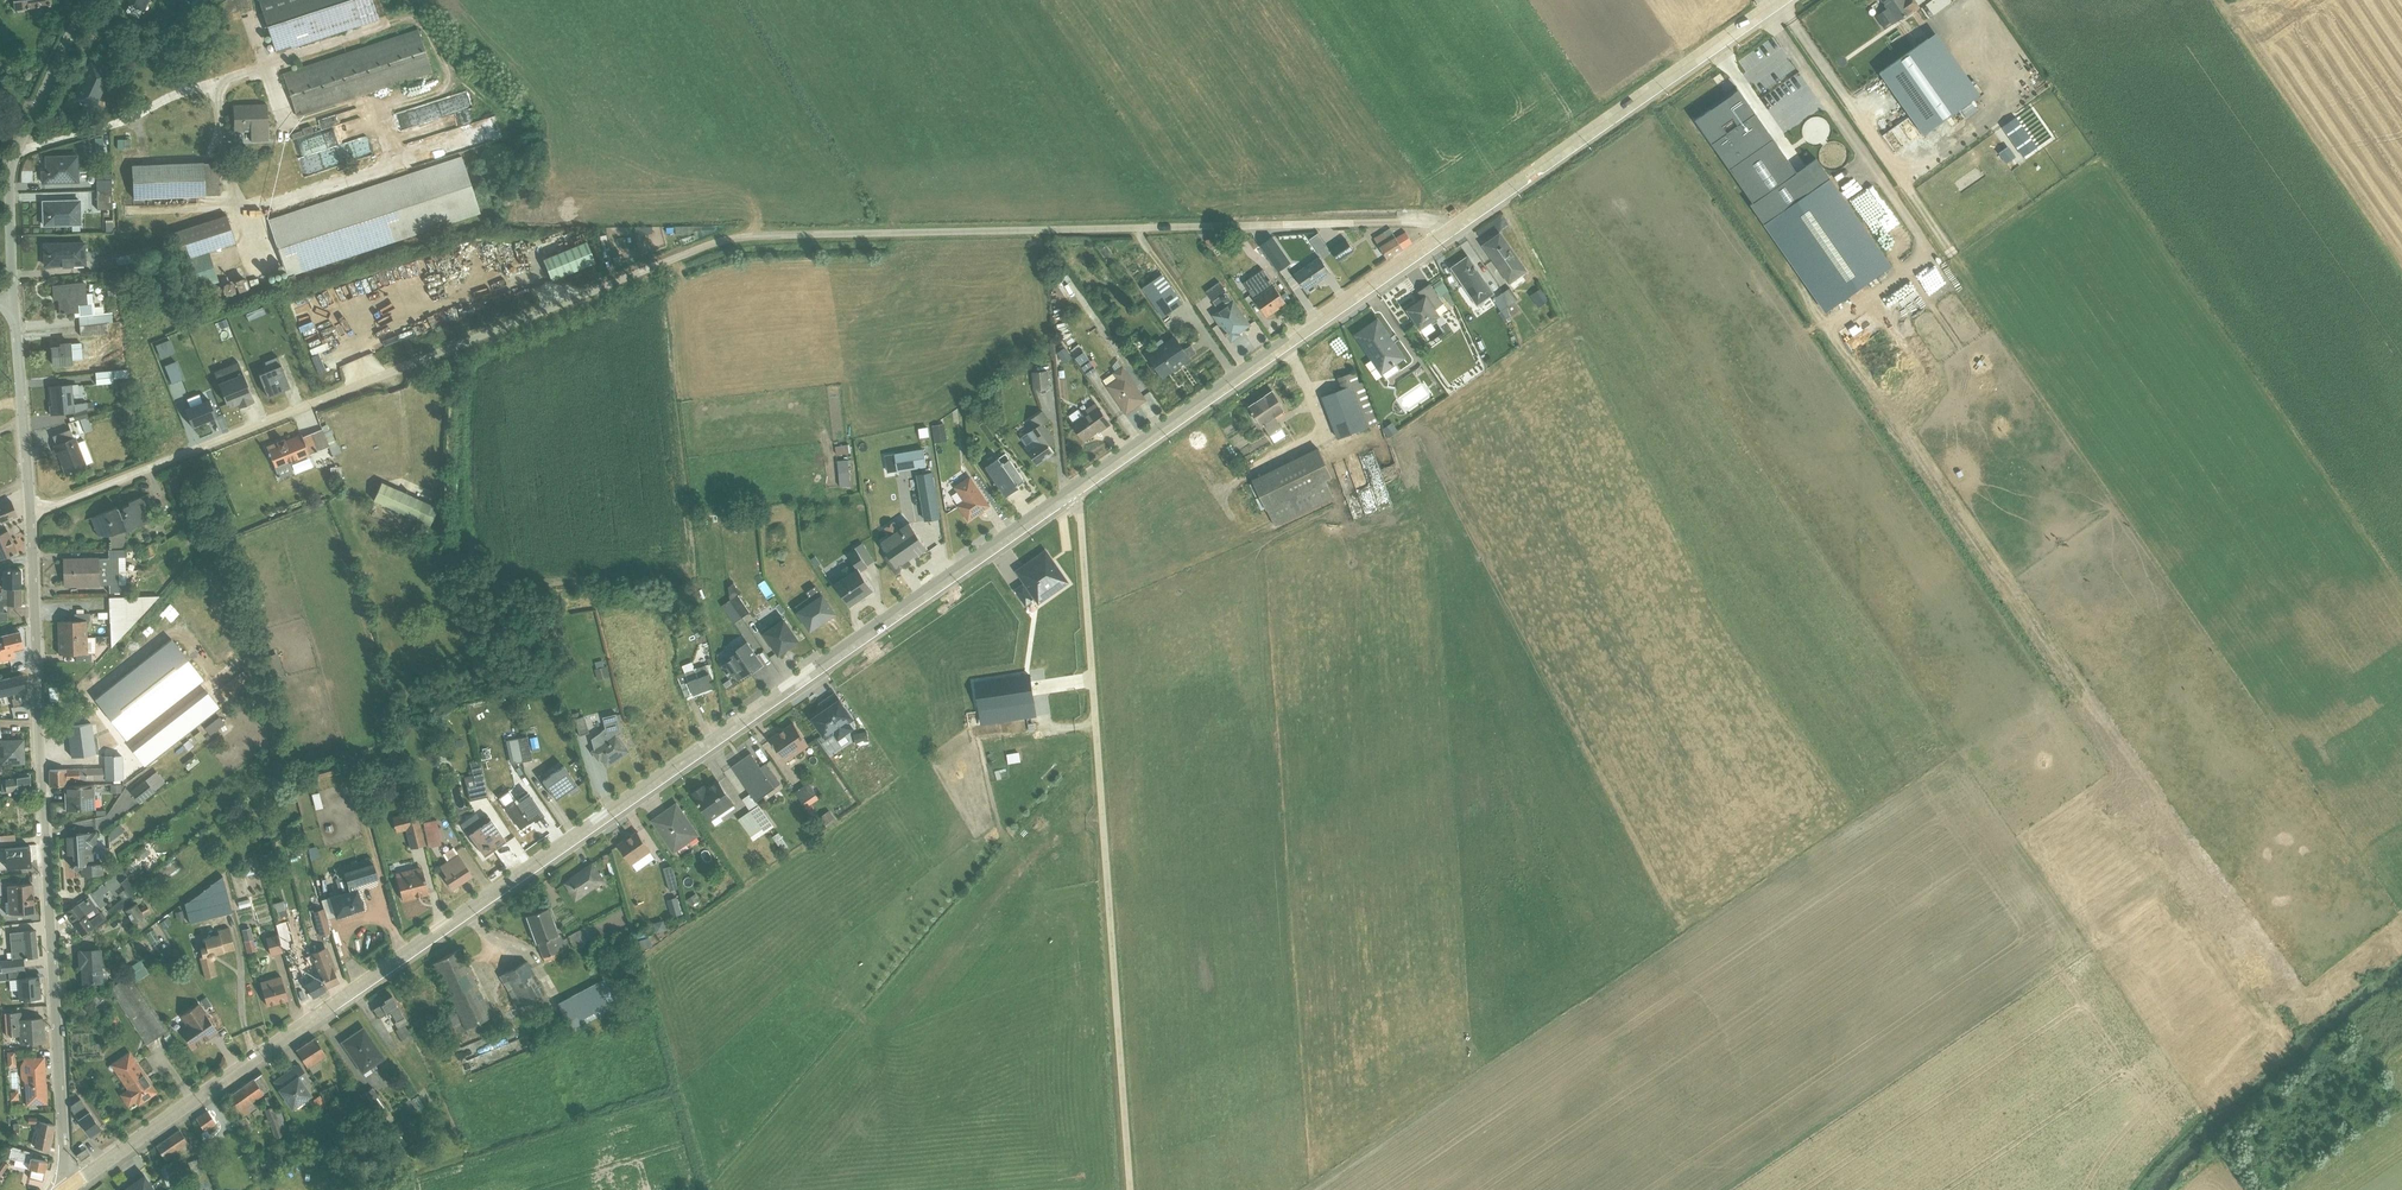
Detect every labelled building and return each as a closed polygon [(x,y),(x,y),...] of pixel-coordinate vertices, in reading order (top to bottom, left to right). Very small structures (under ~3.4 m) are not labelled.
[(14,11),(41,7),(42,13),(51,12),(50,6),(50,3),(49,0),(13,0),(14,11)] [(121,1),(129,5),(126,11),(139,18),(142,11),(144,12),(150,0),(121,0),(121,1)] [(276,53),(378,20),(372,0),(259,0),(276,53)] [(1888,8),(1883,11),(1892,24),(1920,8),(1915,0),(1882,0),(1888,8)] [(1947,0),(1924,0),(1920,2),(1927,13),(1947,0)] [(418,29),(283,74),(297,117),(432,73),(418,29)] [(1936,33),(1879,73),(1923,135),(1980,95),(1936,33)] [(109,35),(103,46),(113,51),(118,40),(109,35)] [(93,65),(104,70),(106,65),(96,60),(93,65)] [(115,77),(112,84),(117,86),(120,79),(118,79),(124,66),(118,63),(113,76),(115,77)] [(104,70),(93,65),(91,64),(74,101),(94,110),(111,73),(104,70)] [(389,108),(394,127),(467,108),(462,89),(389,108)] [(1733,94),(1696,120),(1832,315),(1900,266),(1811,148),(1791,162),(1744,95),(1737,99),(1733,94)] [(267,104),(234,105),(234,132),(250,132),(250,141),(268,141),(267,104)] [(445,113),(449,126),(461,122),(464,133),(475,130),(478,138),(495,134),(490,114),(466,121),(463,108),(445,113)] [(302,131),(291,134),(293,139),(314,132),(312,126),(302,129),(302,131)] [(337,140),(342,156),(366,149),(361,133),(337,140)] [(103,138),(95,139),(96,157),(104,157),(103,138)] [(131,140),(118,140),(118,149),(125,149),(125,148),(131,148),(131,140)] [(476,168),(493,169),(494,156),(505,157),(506,144),(478,142),(476,168)] [(2008,147),(1999,154),(2006,164),(2016,157),(2008,147)] [(46,172),(42,172),(42,183),(79,182),(78,156),(46,157),(46,172)] [(461,156),(269,220),(288,277),(290,283),(297,281),(295,275),(480,214),(461,156)] [(219,162),(132,166),(134,199),(220,195),(219,162)] [(27,167),(16,167),(16,178),(27,178),(27,167)] [(97,191),(112,190),(111,173),(96,173),(97,191)] [(112,190),(97,191),(97,209),(112,209),(112,190)] [(81,201),(43,202),(44,226),(82,225),(81,201)] [(226,215),(170,233),(179,261),(186,259),(196,290),(219,282),(208,251),(235,243),(226,215)] [(1390,228),(1374,238),(1387,259),(1413,243),(1406,232),(1396,238),(1390,228)] [(632,243),(651,242),(650,233),(632,234),(632,243)] [(1500,234),(1484,245),(1510,283),(1526,272),(1500,234)] [(1311,235),(1308,242),(1315,246),(1319,238),(1311,235)] [(1273,237),(1260,245),(1279,272),(1291,263),(1273,237)] [(1347,240),(1331,250),(1338,261),(1354,250),(1347,240)] [(586,242),(543,259),(551,281),(595,263),(586,242)] [(86,243),(45,245),(45,266),(62,265),(62,267),(73,267),(73,266),(87,266),(86,243)] [(223,265),(235,263),(233,251),(221,253),(223,265)] [(140,252),(100,260),(102,269),(141,261),(140,252)] [(1468,256),(1451,268),(1478,305),(1494,294),(1468,256)] [(1320,257),(1294,275),(1307,294),(1318,286),(1316,283),(1331,273),(1320,257)] [(1263,269),(1249,278),(1255,287),(1249,291),(1267,316),(1286,302),(1263,269)] [(1163,274),(1143,288),(1163,317),(1183,303),(1163,274)] [(244,278),(236,281),(239,292),(248,290),(248,288),(250,288),(247,279),(245,279),(244,278)] [(1216,287),(1221,284),(1220,282),(1206,291),(1213,301),(1222,295),(1216,287)] [(1444,282),(1435,288),(1441,297),(1450,291),(1444,282)] [(79,326),(107,323),(113,323),(112,313),(94,314),(92,293),(86,294),(85,283),(53,286),(54,300),(59,299),(60,314),(74,313),(75,317),(79,317),(79,326)] [(226,285),(224,285),(224,294),(226,294),(226,295),(233,295),(233,293),(235,293),(235,285),(233,285),(233,283),(226,283),(226,285)] [(1222,295),(1213,301),(1219,310),(1213,314),(1228,336),(1232,341),(1240,335),(1238,333),(1250,325),(1221,284),(1216,287),(1222,295)] [(1421,329),(1430,323),(1440,316),(1436,309),(1444,304),(1430,284),(1418,292),(1423,299),(1408,310),(1421,329)] [(1502,293),(1509,316),(1510,317),(1521,310),(1515,302),(1518,300),(1510,288),(1502,293)] [(1540,289),(1530,295),(1538,307),(1548,301),(1540,289)] [(1509,316),(1502,293),(1494,299),(1507,318),(1509,316)] [(294,311),(298,318),(305,315),(297,299),(286,305),(290,313),(294,311)] [(239,309),(242,317),(260,309),(257,302),(239,309)] [(318,320),(299,324),(302,337),(321,333),(318,320)] [(1378,320),(1356,335),(1387,379),(1399,370),(1396,364),(1404,359),(1378,320)] [(107,323),(79,326),(81,337),(108,334),(107,323)] [(1067,323),(1056,326),(1056,329),(1058,329),(1063,340),(1072,334),(1067,323)] [(1430,323),(1421,329),(1426,337),(1436,330),(1430,323)] [(1847,348),(1869,332),(1863,323),(1840,340),(1847,348)] [(1091,325),(1082,330),(1089,341),(1097,335),(1091,325)] [(1172,366),(1174,369),(1197,353),(1191,344),(1185,349),(1175,335),(1148,354),(1161,373),(1172,366)] [(101,336),(91,338),(94,353),(103,351),(101,336)] [(170,339),(156,345),(161,357),(175,352),(170,339)] [(61,348),(52,349),(53,365),(72,363),(72,360),(83,360),(81,343),(61,345),(61,348)] [(306,352),(324,350),(323,343),(305,346),(306,352)] [(1072,344),(1068,347),(1088,376),(1097,370),(1079,344),(1075,347),(1072,344)] [(1061,351),(1057,353),(1064,364),(1073,358),(1066,348),(1065,348),(1063,345),(1059,348),(1061,351)] [(334,365),(342,381),(377,366),(369,349),(334,365)] [(268,371),(259,374),(267,397),(284,390),(290,388),(285,374),(278,357),(264,362),(268,371)] [(1113,373),(1103,380),(1126,414),(1146,400),(1119,360),(1113,367),(1115,371),(1112,373),(1113,373)] [(176,362),(165,366),(172,384),(183,379),(176,362)] [(238,362),(214,372),(227,404),(228,403),(230,407),(237,404),(239,408),(254,402),(238,362)] [(1172,366),(1161,373),(1163,376),(1174,369),(1172,366)] [(127,369),(95,372),(96,385),(102,384),(102,387),(108,386),(107,384),(113,383),(113,379),(128,378),(127,369)] [(134,382),(150,379),(148,370),(132,373),(134,382)] [(1048,371),(1032,372),(1034,389),(1050,388),(1048,371)] [(1342,389),(1322,397),(1338,438),(1380,422),(1364,381),(1360,383),(1355,372),(1339,378),(1342,389)] [(80,420),(88,417),(86,409),(89,408),(89,401),(75,404),(73,385),(50,387),(52,405),(50,406),(51,415),(74,413),(76,421),(80,420)] [(1269,434),(1281,427),(1274,417),(1285,410),(1273,391),(1249,407),(1254,415),(1253,416),(1257,422),(1258,421),(1262,428),(1264,426),(1269,434)] [(209,400),(185,409),(192,427),(216,417),(209,400)] [(1083,416),(1073,422),(1071,423),(1079,434),(1078,434),(1081,438),(1083,438),(1084,441),(1099,431),(1099,432),(1111,424),(1095,403),(1081,413),(1083,416)] [(131,405),(122,408),(125,419),(135,416),(131,405)] [(1035,428),(1021,438),(1027,446),(1025,447),(1037,465),(1046,458),(1047,459),(1053,455),(1052,454),(1054,453),(1049,445),(1054,441),(1054,439),(1043,423),(1049,419),(1043,410),(1029,420),(1035,428)] [(1083,416),(1081,413),(1079,410),(1069,416),(1073,422),(1083,416)] [(88,417),(80,420),(84,433),(92,431),(88,417)] [(1392,422),(1383,429),(1389,438),(1398,431),(1392,422)] [(322,429),(329,447),(332,456),(341,452),(338,444),(337,445),(331,430),(330,430),(330,428),(329,429),(328,427),(329,426),(328,424),(321,427),(322,429)] [(945,424),(934,425),(936,443),(947,441),(945,424)] [(928,427),(919,429),(920,438),(930,436),(928,427)] [(1281,427),(1269,434),(1275,443),(1287,435),(1281,427)] [(329,447),(322,429),(302,437),(302,436),(285,442),(284,439),(277,442),(277,443),(267,447),(268,452),(278,479),(293,473),(289,462),(296,459),(296,460),(309,455),(309,454),(317,450),(319,449),(320,450),(329,447)] [(70,430),(53,437),(56,445),(55,446),(66,474),(85,466),(85,465),(93,462),(85,440),(78,443),(76,438),(74,439),(70,430)] [(845,453),(844,443),(830,444),(831,454),(845,453)] [(1318,448),(1252,479),(1266,510),(1268,510),(1275,525),(1333,497),(1325,480),(1332,477),(1318,448)] [(924,449),(895,454),(898,471),(927,466),(924,449)] [(1006,453),(986,467),(1006,497),(1019,488),(1018,486),(1025,481),(1006,453)] [(848,460),(838,461),(840,487),(850,486),(848,460)] [(341,466),(330,467),(331,480),(342,479),(341,466)] [(933,472),(918,475),(926,520),(940,518),(933,472)] [(957,492),(952,495),(958,504),(969,520),(978,514),(977,513),(980,511),(982,513),(985,511),(984,510),(990,506),(970,476),(954,487),(957,492)] [(381,482),(373,500),(430,525),(438,507),(381,482)] [(95,517),(95,519),(95,528),(98,536),(109,536),(109,539),(110,539),(110,542),(109,542),(109,543),(110,543),(110,545),(109,545),(109,546),(110,546),(110,547),(109,547),(109,548),(111,548),(111,550),(125,549),(128,549),(127,531),(152,521),(143,497),(128,503),(129,505),(122,508),(124,511),(120,512),(118,508),(116,508),(96,516),(95,517)] [(17,515),(12,501),(0,506),(0,522),(17,515)] [(718,515),(707,516),(708,527),(719,526),(718,515)] [(890,536),(882,541),(885,544),(883,546),(889,555),(885,557),(897,574),(911,564),(908,560),(914,556),(915,557),(928,549),(910,523),(901,529),(895,521),(885,528),(890,536)] [(206,526),(190,542),(195,547),(203,540),(204,540),(212,533),(206,526)] [(11,555),(12,556),(15,555),(14,554),(17,553),(8,531),(0,534),(0,560),(11,555)] [(856,550),(867,567),(875,562),(863,543),(855,548),(856,550)] [(64,573),(126,570),(125,549),(111,550),(108,550),(108,558),(98,558),(98,560),(64,560),(64,573)] [(867,567),(856,550),(848,555),(857,568),(853,571),(851,566),(847,566),(843,569),(842,573),(844,577),(835,583),(850,606),(874,590),(861,571),(867,567)] [(1055,583),(1054,591),(1068,581),(1046,550),(1016,571),(1024,583),(1023,584),(1026,587),(1028,586),(1024,580),(1025,580),(1019,571),(1030,564),(1032,567),(1037,564),(1034,561),(1046,553),(1063,578),(1055,583)] [(1026,587),(1023,584),(1015,590),(1027,606),(1036,600),(1037,602),(1054,591),(1055,583),(1063,578),(1046,553),(1034,561),(1037,564),(1032,567),(1030,564),(1019,571),(1025,580),(1024,580),(1028,586),(1026,587)] [(805,560),(813,568),(818,564),(810,556),(805,560)] [(21,588),(21,570),(2,569),(3,576),(0,576),(0,592),(1,592),(1,588),(21,588)] [(126,570),(64,573),(64,586),(109,586),(109,593),(126,593),(126,570)] [(154,571),(143,572),(143,582),(155,582),(154,571)] [(810,596),(796,606),(811,629),(823,621),(824,624),(836,616),(816,586),(807,592),(810,596)] [(0,592),(0,621),(8,621),(8,612),(4,612),(4,606),(21,606),(21,588),(1,588),(1,592),(0,592)] [(738,595),(730,600),(742,617),(750,612),(738,595)] [(160,596),(109,598),(111,648),(160,596)] [(164,625),(174,609),(162,601),(152,617),(164,625)] [(59,638),(87,637),(87,621),(90,621),(90,614),(74,614),(74,621),(58,622),(59,638)] [(409,614),(402,616),(405,628),(412,626),(409,614)] [(782,616),(762,630),(779,654),(790,647),(789,646),(798,640),(782,616)] [(10,659),(13,653),(13,650),(23,648),(20,631),(0,636),(0,661),(10,659)] [(103,633),(93,632),(92,643),(103,643),(103,633)] [(87,637),(59,638),(59,655),(75,655),(76,661),(91,661),(91,653),(88,653),(87,637)] [(754,657),(757,655),(748,642),(737,649),(738,651),(732,655),(733,657),(722,665),(730,677),(734,674),(738,672),(742,678),(752,671),(753,672),(761,667),(754,657)] [(754,657),(761,667),(764,665),(757,655),(754,657)] [(597,669),(595,669),(598,680),(610,677),(607,666),(605,667),(604,660),(595,662),(597,669)] [(685,673),(678,676),(687,697),(715,686),(707,665),(696,669),(693,662),(682,666),(685,673)] [(181,669),(112,724),(121,736),(139,721),(145,729),(168,710),(167,709),(195,687),(181,669)] [(738,672),(734,674),(738,681),(742,678),(738,672)] [(0,680),(0,697),(13,694),(14,699),(12,700),(14,707),(25,705),(24,704),(21,694),(23,694),(22,691),(26,690),(22,675),(0,680)] [(980,712),(1035,702),(1030,675),(975,685),(980,712)] [(835,695),(841,703),(842,702),(836,693),(820,704),(822,708),(810,716),(817,726),(818,725),(812,717),(818,713),(822,713),(827,710),(822,704),(835,695)] [(812,717),(818,725),(822,731),(828,739),(834,734),(838,741),(846,735),(855,729),(850,723),(853,721),(841,703),(835,695),(822,704),(827,710),(822,713),(818,713),(812,717)] [(66,786),(67,786),(67,782),(123,780),(123,786),(148,769),(216,715),(204,700),(136,753),(143,762),(134,769),(134,768),(125,768),(125,764),(123,763),(122,756),(104,757),(105,768),(49,770),(50,787),(66,786)] [(606,729),(591,739),(594,749),(591,750),(598,760),(601,758),(608,767),(629,752),(618,736),(622,733),(618,714),(604,717),(606,729)] [(583,717),(574,720),(579,736),(588,733),(583,717)] [(780,733),(771,740),(773,743),(772,744),(774,746),(774,745),(786,762),(810,745),(794,723),(785,730),(786,731),(780,734),(780,733)] [(92,724),(68,727),(72,758),(96,754),(92,724)] [(200,731),(193,737),(199,744),(206,739),(200,731)] [(828,739),(822,731),(821,732),(826,740),(822,743),(830,754),(850,741),(846,735),(838,741),(834,734),(828,739)] [(867,731),(854,734),(856,746),(870,743),(867,731)] [(527,737),(518,738),(523,762),(532,760),(527,737)] [(25,763),(24,740),(0,741),(0,764),(25,763)] [(181,744),(155,764),(160,770),(184,747),(181,744)] [(396,747),(387,747),(388,760),(394,760),(394,755),(397,755),(396,747)] [(1014,748),(1001,751),(1003,762),(1016,759),(1014,748)] [(184,765),(192,756),(186,751),(179,761),(184,765)] [(751,810),(765,833),(774,826),(756,801),(781,783),(766,763),(761,767),(751,753),(732,766),(751,793),(743,799),(751,810)] [(472,775),(464,777),(469,801),(488,796),(479,760),(470,763),(472,775)] [(331,761),(310,767),(311,770),(317,769),(319,779),(335,775),(331,761)] [(563,766),(542,780),(555,799),(565,793),(564,792),(567,789),(571,795),(580,790),(563,766)] [(315,771),(305,774),(307,782),(317,779),(315,771)] [(19,777),(0,780),(2,792),(30,789),(29,772),(18,774),(19,777)] [(150,777),(130,791),(140,804),(155,792),(153,790),(157,787),(150,777)] [(712,820),(734,805),(735,805),(719,781),(706,790),(704,786),(693,794),(711,821),(712,820)] [(809,782),(794,792),(817,822),(821,820),(825,826),(835,818),(830,811),(820,818),(811,804),(820,798),(809,782)] [(122,785),(111,785),(111,793),(122,793),(122,785)] [(67,786),(66,786),(66,795),(71,795),(71,810),(96,809),(95,786),(67,786)] [(319,793),(312,794),(316,810),(323,808),(319,793)] [(512,793),(501,801),(520,828),(534,819),(535,821),(543,815),(527,793),(516,800),(512,793)] [(58,798),(45,798),(45,809),(58,809),(58,798)] [(677,804),(654,821),(675,852),(699,836),(677,804)] [(734,805),(712,820),(716,825),(723,820),(721,817),(735,807),(734,805)] [(765,833),(751,810),(739,819),(754,840),(765,833)] [(417,811),(403,815),(407,830),(405,830),(410,849),(425,845),(417,811)] [(485,827),(492,822),(489,816),(481,820),(476,813),(460,824),(475,845),(476,844),(471,837),(479,831),(477,828),(482,824),(485,827)] [(437,820),(423,823),(428,847),(441,845),(437,820)] [(471,837),(476,844),(484,856),(494,849),(493,848),(495,846),(496,847),(506,841),(492,822),(485,827),(482,824),(477,828),(479,831),(471,837)] [(120,824),(109,832),(110,842),(125,831),(120,824)] [(298,826),(286,830),(289,841),(301,838),(298,826)] [(161,828),(134,848),(140,855),(147,849),(144,846),(163,831),(161,828)] [(774,830),(767,834),(776,847),(782,843),(774,830)] [(633,864),(651,851),(638,832),(619,845),(632,865),(633,864)] [(76,837),(67,838),(68,856),(74,855),(74,860),(75,860),(75,865),(74,866),(74,869),(77,870),(79,868),(81,868),(82,876),(104,875),(103,863),(94,864),(93,846),(97,846),(96,833),(76,834),(76,837)] [(312,844),(303,846),(306,859),(315,857),(312,844)] [(7,851),(3,852),(3,861),(31,859),(31,847),(6,849),(7,851)] [(447,861),(439,866),(446,876),(444,877),(452,890),(473,876),(454,848),(443,854),(447,861)] [(651,851),(633,864),(638,871),(656,858),(651,851)] [(612,857),(604,859),(605,862),(608,862),(611,875),(616,873),(612,857)] [(349,891),(330,897),(336,917),(346,914),(346,915),(353,913),(353,912),(363,908),(357,888),(354,889),(353,886),(378,878),(371,858),(341,867),(349,891)] [(169,859),(158,866),(163,873),(174,866),(169,859)] [(593,863),(564,883),(576,901),(606,881),(593,863)] [(129,880),(140,871),(133,864),(123,873),(129,880)] [(673,865),(664,868),(670,891),(679,888),(673,865)] [(422,866),(395,873),(402,900),(428,893),(422,866)] [(686,883),(688,875),(680,874),(679,882),(686,883)] [(126,878),(120,883),(125,889),(123,890),(129,897),(137,891),(126,878)] [(172,885),(168,888),(175,898),(183,894),(183,893),(197,883),(193,878),(176,890),(172,885)] [(8,902),(6,902),(6,914),(34,913),(32,884),(7,885),(8,902)] [(143,887),(137,889),(140,898),(147,896),(144,888),(143,889),(143,887)] [(696,893),(687,899),(691,905),(700,899),(696,893)] [(89,897),(65,912),(82,936),(107,919),(101,911),(100,912),(89,897)] [(677,897),(667,900),(672,917),(682,914),(677,897)] [(122,898),(108,910),(112,916),(127,904),(122,898)] [(249,899),(238,902),(240,909),(251,906),(249,899)] [(136,904),(125,911),(137,930),(148,923),(144,918),(151,913),(146,905),(140,909),(136,904)] [(548,908),(526,916),(544,962),(562,955),(560,950),(570,947),(566,938),(562,939),(560,934),(558,935),(548,908)] [(324,909),(313,912),(320,936),(331,933),(324,909)] [(649,922),(652,933),(662,929),(659,919),(649,922)] [(590,924),(568,936),(574,948),(596,936),(590,924)] [(202,956),(199,957),(205,978),(217,975),(213,959),(215,957),(216,954),(235,949),(229,927),(217,930),(218,934),(204,938),(206,947),(200,948),(202,956)] [(245,941),(253,939),(252,936),(254,936),(252,928),(250,928),(250,927),(242,929),(245,941)] [(25,970),(24,959),(38,957),(35,930),(10,933),(13,960),(0,961),(0,963),(0,970),(1,970),(1,972),(8,972),(25,970)] [(153,930),(147,934),(154,946),(161,942),(153,930)] [(278,936),(282,952),(292,949),(287,933),(278,936)] [(282,952),(278,936),(278,935),(266,938),(271,956),(283,953),(282,952)] [(649,937),(639,941),(642,950),(653,946),(649,937)] [(253,939),(245,941),(243,941),(246,953),(256,951),(253,939)] [(313,959),(321,975),(326,988),(339,982),(334,973),(337,972),(326,947),(312,953),(313,959)] [(456,1010),(467,1033),(469,1038),(496,1025),(492,1017),(494,1016),(470,966),(468,967),(459,949),(434,963),(456,1010)] [(102,967),(107,967),(106,957),(102,958),(101,950),(79,951),(80,967),(83,967),(84,983),(103,982),(102,967)] [(306,962),(313,959),(309,950),(302,953),(306,962)] [(313,959),(306,962),(301,964),(309,982),(306,983),(313,998),(326,990),(320,976),(321,975),(313,959)] [(141,960),(129,968),(137,981),(142,978),(142,979),(149,974),(141,960)] [(528,960),(499,976),(517,1008),(519,1008),(525,1018),(551,1004),(545,993),(546,993),(528,960)] [(25,970),(8,972),(9,980),(17,979),(19,1000),(41,999),(39,977),(26,978),(25,970)] [(131,974),(109,989),(146,1045),(164,1034),(165,1037),(164,1038),(168,1044),(174,1040),(131,974)] [(281,976),(260,982),(267,1006),(288,1000),(281,976)] [(605,980),(558,1003),(567,1020),(568,1020),(573,1029),(616,1007),(614,1001),(609,1003),(606,997),(612,994),(605,980)] [(100,994),(92,999),(96,1004),(104,999),(100,994)] [(385,1003),(374,1009),(378,1018),(391,1011),(397,1022),(395,1023),(398,1029),(395,1030),(403,1044),(413,1039),(405,1025),(407,1024),(404,1017),(392,996),(388,995),(385,996),(384,1000),(385,1003)] [(206,997),(201,1000),(207,1009),(212,1005),(206,997)] [(186,1025),(180,1029),(193,1049),(218,1032),(199,1004),(180,1016),(186,1025)] [(467,1033),(456,1010),(438,1019),(449,1042),(467,1033)] [(41,1028),(43,1028),(43,1018),(22,1019),(22,1012),(4,1013),(6,1036),(19,1035),(20,1045),(42,1043),(41,1028)] [(115,1017),(109,1021),(113,1028),(120,1024),(115,1017)] [(364,1028),(342,1043),(363,1074),(385,1059),(364,1028)] [(315,1038),(296,1050),(312,1074),(322,1068),(317,1061),(326,1055),(315,1038)] [(462,1065),(483,1064),(482,1051),(491,1051),(491,1041),(472,1042),(473,1055),(462,1055),(462,1065)] [(24,1060),(35,1059),(34,1051),(18,1052),(19,1059),(24,1058),(24,1060)] [(15,1052),(7,1052),(8,1067),(16,1066),(15,1052)] [(128,1052),(110,1064),(127,1089),(121,1093),(129,1104),(137,1099),(139,1103),(155,1092),(128,1052)] [(26,1104),(27,1104),(46,1103),(46,1085),(44,1084),(44,1080),(45,1080),(44,1071),(45,1071),(44,1058),(35,1059),(24,1060),(20,1065),(21,1077),(24,1082),(26,1104)] [(288,1076),(287,1075),(276,1082),(293,1108),(312,1096),(305,1085),(311,1081),(300,1066),(301,1067),(288,1076)] [(301,1067),(300,1066),(287,1075),(288,1076),(301,1067)] [(262,1074),(228,1097),(242,1117),(237,1121),(246,1135),(252,1130),(248,1124),(250,1122),(246,1116),(244,1118),(243,1117),(256,1108),(252,1102),(272,1089),(262,1074)] [(374,1107),(378,1112),(387,1125),(394,1119),(372,1088),(365,1093),(374,1107)] [(18,1091),(10,1092),(10,1100),(19,1100),(18,1091)] [(320,1095),(313,1100),(317,1106),(324,1101),(320,1095)] [(418,1096),(412,1100),(419,1110),(425,1107),(418,1096)] [(81,1099),(70,1106),(71,1109),(90,1137),(101,1129),(81,1099)] [(27,1104),(26,1104),(11,1105),(12,1112),(27,1111),(27,1104)] [(335,1104),(327,1107),(330,1116),(338,1113),(335,1104)] [(267,1119),(264,1120),(266,1127),(270,1126),(274,1138),(284,1135),(282,1132),(288,1130),(284,1118),(278,1120),(274,1107),(264,1110),(267,1119)] [(208,1111),(196,1119),(205,1131),(199,1135),(205,1143),(203,1145),(207,1150),(215,1144),(209,1134),(218,1128),(215,1124),(216,1123),(208,1111)] [(39,1122),(34,1147),(49,1151),(55,1125),(39,1122)] [(180,1131),(156,1147),(167,1162),(172,1158),(174,1161),(179,1158),(177,1155),(190,1146),(180,1131)] [(399,1133),(389,1136),(393,1148),(397,1146),(400,1153),(405,1151),(399,1133)] [(9,1146),(5,1157),(15,1160),(14,1165),(32,1170),(29,1178),(43,1181),(47,1161),(31,1158),(33,1153),(9,1146)] [(86,1148),(76,1155),(81,1161),(90,1154),(86,1148)] [(271,1155),(259,1158),(262,1168),(273,1166),(271,1155)] [(201,1158),(188,1163),(194,1177),(206,1172),(201,1158)] [(0,1165),(0,1177),(9,1165),(3,1161),(0,1165)] [(167,1164),(160,1167),(168,1189),(176,1186),(174,1184),(182,1181),(176,1165),(169,1167),(167,1164)] [(143,1174),(122,1188),(124,1189),(155,1189),(143,1174)]
